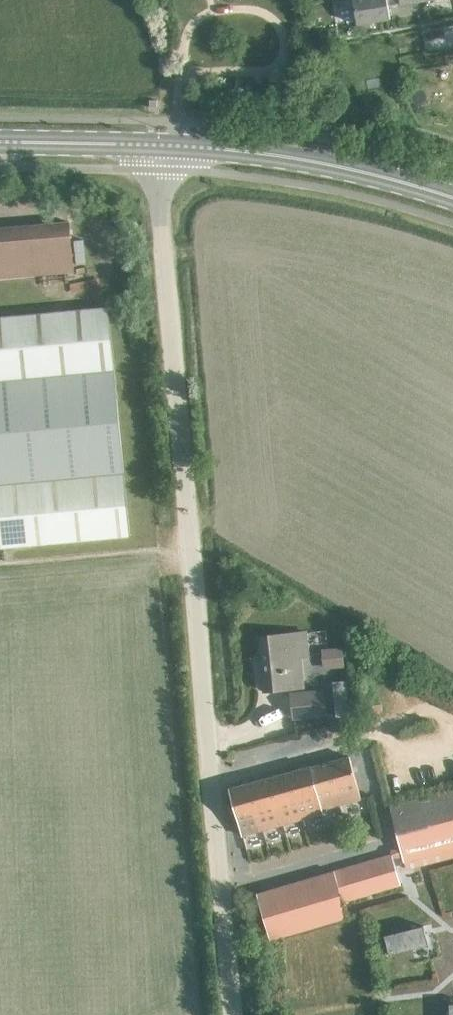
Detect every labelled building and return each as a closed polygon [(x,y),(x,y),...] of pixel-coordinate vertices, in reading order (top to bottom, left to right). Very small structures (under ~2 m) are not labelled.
[(356,25),(389,19),(387,6),(426,0),(352,0),(356,25)] [(72,273),(68,221),(0,227),(0,279),(72,273)] [(0,317),(0,548),(130,536),(114,362),(112,345),(109,307),(0,317)] [(301,657),(308,656),(306,632),(258,636),(260,656),(266,655),(270,690),(304,686),(301,657)] [(325,714),(322,690),(292,693),(295,717),(325,714)] [(350,754),(230,788),(243,835),(324,813),(323,810),(362,799),(359,789),(357,779),(350,754)] [(452,848),(452,789),(390,805),(404,861),(452,848)] [(348,917),(343,901),(400,885),(391,855),(334,871),(256,894),(270,940),(348,917)]
